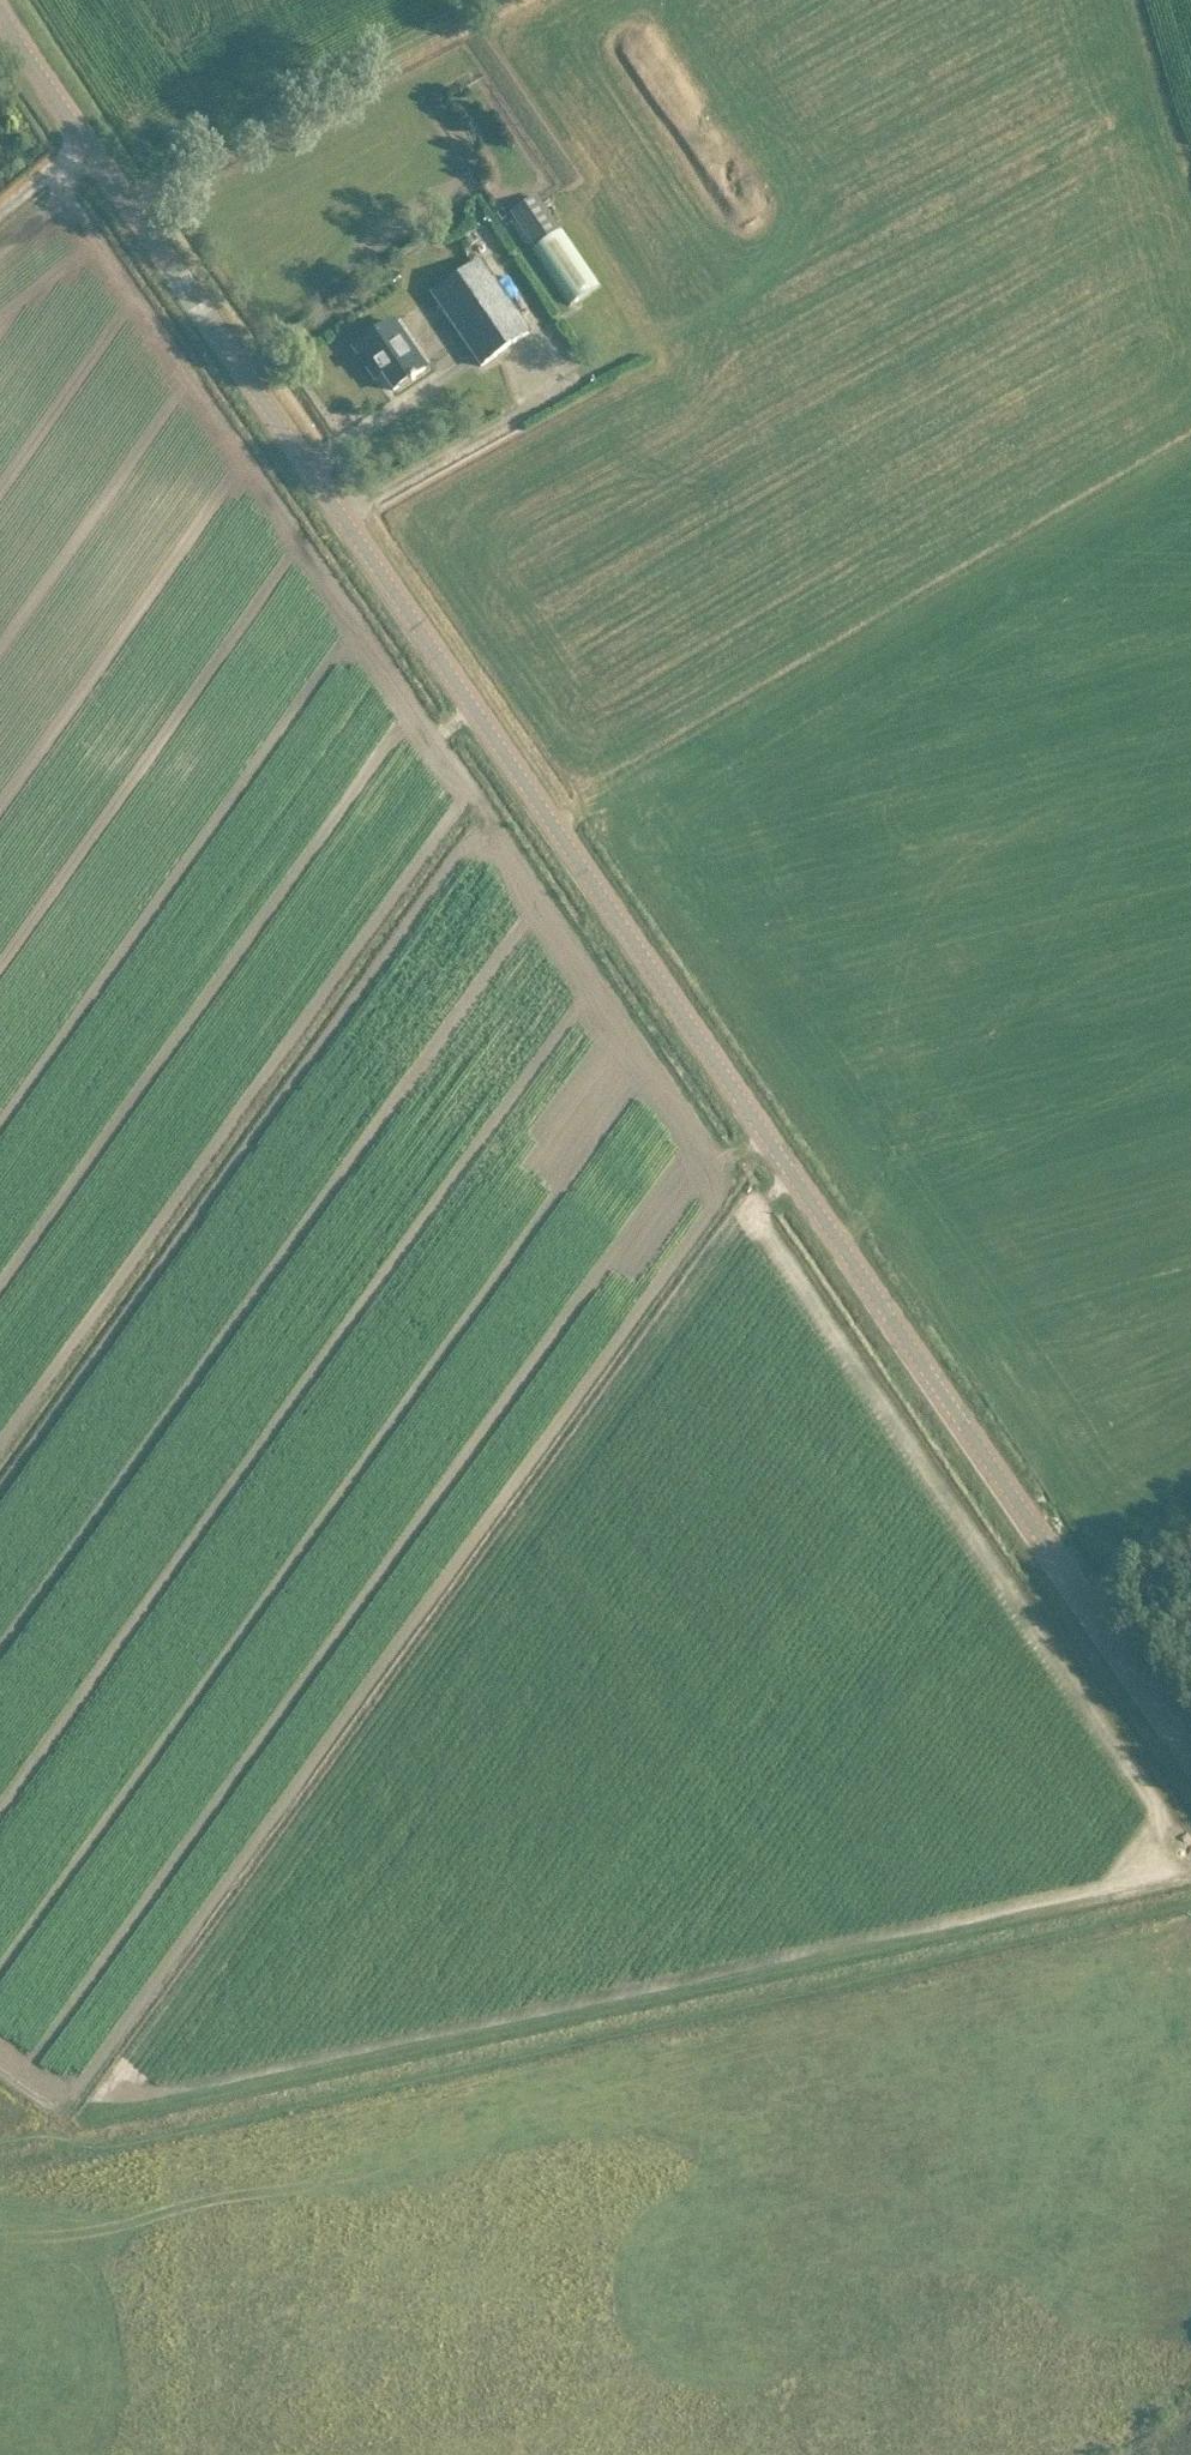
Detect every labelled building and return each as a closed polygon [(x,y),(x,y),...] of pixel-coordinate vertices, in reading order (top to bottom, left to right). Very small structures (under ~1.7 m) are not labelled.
[(535,211),(541,223),(560,213),(554,201),(535,211)] [(601,288),(562,230),(533,250),(572,308),(601,288)] [(188,234),(176,238),(182,259),(194,255),(188,234)] [(483,367),(531,333),(482,262),(433,295),(483,367)] [(383,375),(394,392),(425,370),(393,323),(354,350),(375,380),(383,375)] [(574,328),(563,335),(577,356),(588,348),(574,328)]
